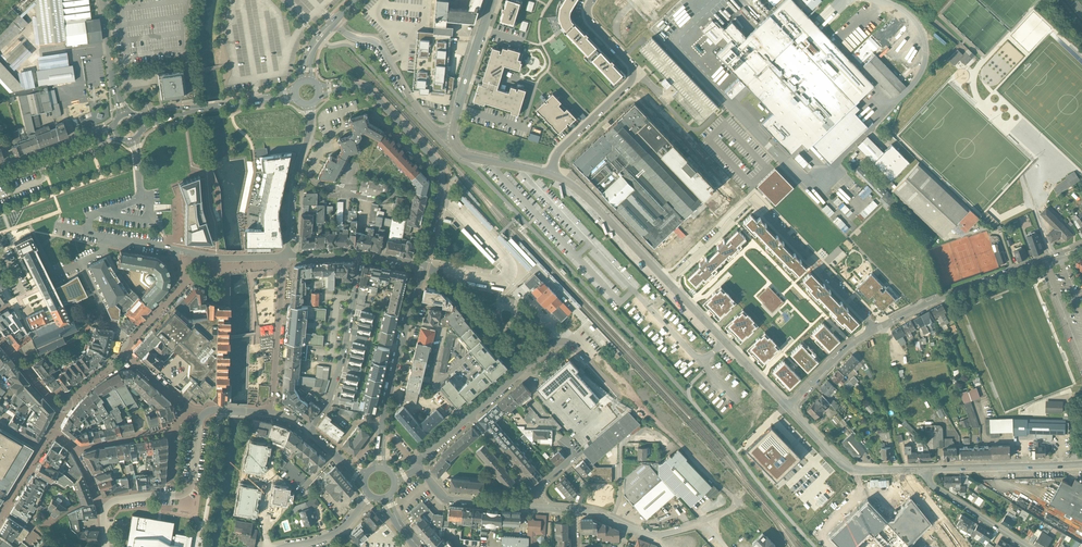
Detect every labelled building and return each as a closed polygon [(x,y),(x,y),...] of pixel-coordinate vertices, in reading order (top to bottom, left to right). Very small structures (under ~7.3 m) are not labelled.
[(43,43),(66,41),(66,45),(67,44),(61,0),(38,0),(43,43)] [(67,44),(67,45),(87,42),(87,41),(84,21),(91,20),(90,18),(91,18),(91,17),(88,13),(90,11),(87,6),(89,5),(89,4),(87,0),(61,0),(67,44)] [(453,34),(453,27),(447,26),(449,0),(437,0),(435,25),(434,33),(453,34)] [(469,3),(471,3),(469,9),(477,10),(478,6),(480,7),(482,0),(471,0),(469,3)] [(500,20),(513,24),(520,2),(514,0),(506,0),(504,7),(502,7),(501,10),(503,11),(500,20)] [(528,0),(525,10),(532,12),(535,2),(528,0)] [(562,1),(560,0),(558,5),(557,9),(556,12),(556,16),(557,20),(559,24),(562,30),(585,54),(584,55),(591,63),(592,61),(611,80),(609,82),(614,86),(625,76),(613,63),(614,62),(612,59),(610,60),(601,50),(599,51),(596,47),(597,46),(587,36),(588,34),(586,32),(585,33),(572,20),(571,18),(570,15),(570,13),(571,9),(577,0),(563,0),(562,1)] [(793,0),(785,0),(737,46),(731,40),(717,54),(738,77),(745,84),(773,113),(801,143),(807,149),(812,144),(829,163),(868,127),(855,112),(859,108),(855,104),(874,86),(821,30),(823,27),(821,25),(818,27),(817,25),(819,23),(817,20),(814,23),(793,0)] [(821,0),(803,0),(812,10),(822,0),(821,0)] [(469,9),(457,8),(456,8),(455,20),(456,20),(474,22),(475,22),(475,21),(478,11),(479,10),(478,10),(469,9)] [(758,22),(749,13),(747,15),(756,25),(758,22)] [(0,34),(0,46),(13,34),(14,34),(26,22),(19,15),(0,34)] [(91,20),(84,21),(87,41),(87,42),(102,40),(99,19),(91,20)] [(528,22),(522,20),(519,30),(526,32),(528,22)] [(745,36),(732,21),(724,28),(721,25),(719,27),(712,20),(701,30),(715,44),(722,37),(727,43),(733,37),(738,43),(745,36)] [(859,26),(842,41),(851,51),(865,38),(867,35),(859,26)] [(448,92),(453,34),(434,33),(416,31),(411,89),(418,90),(418,92),(430,93),(430,91),(448,92)] [(649,37),(637,48),(665,78),(661,82),(665,86),(669,81),(677,89),(674,92),(671,94),(697,121),(709,110),(715,105),(649,37)] [(32,52),(20,40),(12,48),(8,44),(0,51),(11,63),(9,65),(14,70),(32,52)] [(520,51),(508,47),(507,48),(503,47),(501,52),(500,52),(500,49),(493,47),(481,84),(479,83),(473,101),(485,104),(485,102),(512,110),(511,112),(518,115),(526,90),(518,87),(517,90),(516,89),(517,87),(511,86),(509,92),(497,88),(505,65),(520,70),(522,62),(520,62),(521,59),(518,58),(520,51)] [(958,48),(948,59),(955,65),(960,59),(966,64),(974,55),(975,55),(968,49),(964,54),(958,48)] [(37,59),(39,72),(51,70),(68,67),(66,54),(37,59)] [(906,86),(875,54),(863,66),(894,98),(906,86)] [(0,64),(0,81),(10,92),(23,89),(20,86),(0,64)] [(68,67),(51,70),(53,84),(75,81),(73,67),(68,67)] [(51,70),(39,72),(35,72),(38,86),(42,86),(46,85),(53,84),(51,70)] [(182,70),(158,74),(161,98),(186,95),(182,70)] [(23,89),(10,92),(13,96),(27,94),(38,91),(37,86),(34,87),(30,72),(18,75),(20,86),(23,89)] [(745,84),(738,77),(724,91),(731,98),(745,84)] [(46,85),(42,86),(43,90),(38,91),(27,94),(31,112),(31,115),(38,113),(52,110),(51,105),(48,92),(46,85)] [(55,90),(48,92),(51,105),(57,103),(55,90)] [(553,93),(536,109),(558,133),(567,124),(568,122),(570,124),(576,118),(567,108),(564,110),(559,104),(561,102),(553,93)] [(31,112),(27,94),(20,96),(24,114),(31,112)] [(57,103),(51,105),(52,110),(53,118),(54,118),(54,117),(61,116),(61,112),(59,103),(57,103)] [(635,103),(634,103),(622,114),(573,161),(585,173),(585,174),(602,192),(616,207),(654,247),(715,188),(715,187),(646,115),(635,103)] [(31,115),(31,112),(24,114),(23,114),(28,138),(33,136),(37,147),(39,146),(36,138),(35,130),(34,128),(31,115)] [(38,113),(31,115),(34,128),(40,126),(38,113)] [(365,132),(369,124),(368,119),(367,116),(368,115),(365,113),(364,114),(361,115),(355,117),(352,118),(350,117),(349,120),(350,121),(354,132),(352,135),(341,138),(340,138),(338,140),(340,141),(342,149),(339,154),(348,159),(348,158),(350,155),(350,154),(355,152),(358,151),(360,152),(361,149),(360,148),(359,146),(359,145),(358,140),(359,140),(362,135),(361,133),(365,132)] [(801,143),(773,113),(762,124),(775,137),(773,139),(776,142),(778,140),(790,154),(801,143)] [(63,122),(55,125),(56,128),(58,139),(68,136),(63,122)] [(369,124),(365,132),(369,135),(373,137),(374,137),(378,139),(378,140),(378,139),(379,140),(380,140),(384,132),(383,131),(382,131),(378,129),(378,128),(374,126),(373,126),(369,124)] [(48,125),(35,130),(36,138),(39,146),(58,139),(56,128),(50,129),(48,125)] [(391,141),(384,133),(384,132),(380,140),(379,141),(379,140),(378,143),(378,144),(379,142),(383,147),(383,149),(385,151),(395,142),(393,140),(391,141)] [(528,139),(539,142),(540,135),(530,133),(528,139)] [(884,150),(868,133),(857,144),(874,160),(884,150)] [(28,138),(27,137),(24,138),(24,139),(21,140),(25,151),(37,147),(33,136),(28,138)] [(17,144),(12,146),(15,155),(24,152),(23,152),(25,151),(21,140),(17,142),(17,144)] [(400,150),(394,144),(395,142),(385,151),(386,152),(387,150),(390,154),(390,156),(394,161),(396,160),(398,162),(397,163),(397,164),(405,156),(402,153),(404,151),(402,149),(400,150)] [(892,142),(884,150),(874,160),(873,161),(891,179),(910,160),(892,142)] [(262,200),(256,228),(246,228),(246,246),(283,245),(284,245),(279,211),(281,202),(292,152),(262,157),(264,171),(268,170),(262,200)] [(795,157),(803,167),(808,162),(799,153),(795,157)] [(339,154),(337,158),(332,156),(330,155),(329,157),(318,177),(319,178),(335,180),(336,180),(337,178),(348,159),(339,154)] [(405,156),(397,164),(399,163),(401,166),(403,168),(403,170),(408,176),(410,175),(412,177),(411,179),(412,179),(420,171),(416,167),(418,165),(415,163),(414,165),(405,156)] [(969,209),(919,162),(891,191),(942,238),(952,227),(969,209)] [(888,192),(860,165),(854,170),(882,198),(888,192)] [(772,168),(755,185),(774,204),(791,186),(772,168)] [(1067,179),(1054,188),(1058,194),(1081,179),(1076,172),(1075,170),(1065,177),(1067,179)] [(430,181),(420,171),(412,179),(417,185),(415,191),(427,194),(430,181)] [(198,176),(178,183),(186,201),(185,242),(202,242),(211,242),(201,208),(198,176)] [(388,185),(362,178),(359,191),(381,196),(382,192),(386,193),(388,185)] [(427,194),(415,191),(412,207),(424,210),(428,194),(427,194)] [(858,196),(867,205),(872,200),(863,191),(858,196)] [(318,192),(306,192),(307,196),(304,196),(303,203),(309,203),(317,203),(317,200),(317,199),(318,199),(318,192)] [(897,202),(888,192),(882,198),(886,202),(884,204),(887,207),(889,205),(890,205),(892,207),(897,202)] [(459,197),(495,235),(498,232),(462,194),(459,197)] [(834,202),(845,214),(850,209),(839,197),(834,202)] [(410,200),(399,198),(397,204),(408,206),(410,200)] [(317,203),(309,203),(308,214),(313,214),(317,214),(317,204),(317,203)] [(372,203),(369,222),(375,223),(377,216),(379,205),(372,203)] [(397,204),(395,203),(394,203),(392,208),(407,211),(408,206),(397,204)] [(408,213),(422,217),(424,210),(412,207),(410,207),(408,213)] [(1063,225),(1047,208),(1041,214),(1056,229),(1063,225)] [(969,209),(952,227),(957,232),(957,233),(958,232),(960,234),(961,232),(963,234),(978,217),(969,209)] [(357,214),(351,214),(351,211),(349,210),(348,221),(351,221),(351,237),(348,236),(347,246),(355,246),(356,232),(357,221),(357,214)] [(987,211),(983,216),(995,226),(999,221),(987,211)] [(748,212),(739,221),(752,233),(753,231),(759,237),(767,229),(762,223),(763,222),(756,215),(753,218),(748,212)] [(302,213),(300,234),(307,235),(311,235),(312,227),(313,214),(308,214),(302,213)] [(422,217),(408,213),(408,214),(407,219),(409,219),(408,220),(408,223),(412,224),(420,226),(422,217)] [(838,216),(833,220),(844,232),(849,228),(838,216)] [(406,220),(392,217),(391,219),(390,226),(388,240),(402,242),(403,238),(404,232),(406,220)] [(367,227),(365,234),(363,233),(356,232),(355,246),(370,249),(373,234),(375,225),(375,223),(369,222),(368,227),(367,227)] [(348,224),(343,224),(343,228),(343,231),(340,231),(340,233),(337,233),(336,245),(347,246),(348,236),(348,228),(348,224)] [(496,266),(498,264),(460,224),(458,226),(496,266)] [(1063,225),(1056,229),(1047,235),(1051,242),(1062,235),(1067,241),(1073,235),(1063,225)] [(678,226),(674,229),(682,238),(686,235),(678,226)] [(715,247),(709,252),(717,261),(723,255),(725,257),(738,244),(736,242),(742,236),(734,227),(721,240),(721,239),(714,246),(715,247)] [(334,232),(329,232),(329,229),(326,229),(326,235),(325,246),(336,245),(337,233),(337,232),(337,229),(334,229),(334,232)] [(380,229),(379,233),(376,232),(376,235),(373,234),(370,249),(381,251),(382,251),(382,250),(381,250),(385,230),(380,229)] [(773,235),(767,229),(759,237),(764,242),(762,244),(769,251),(771,250),(777,255),(785,247),(779,242),(781,240),(774,233),(773,235)] [(1044,251),(1038,232),(1025,236),(1029,247),(1031,246),(1032,249),(1033,254),(1033,255),(1044,251)] [(300,234),(299,249),(316,247),(316,240),(310,241),(309,238),(307,239),(307,235),(300,234)] [(321,235),(316,235),(316,240),(316,247),(325,246),(326,235),(321,235)] [(497,238),(526,268),(531,264),(512,243),(510,245),(500,235),(497,238)] [(63,304),(62,301),(54,287),(36,249),(38,248),(32,236),(18,242),(15,244),(21,255),(23,255),(49,310),(45,313),(43,310),(26,319),(31,329),(45,322),(47,325),(55,321),(57,326),(71,320),(63,304)] [(401,246),(414,249),(415,247),(415,244),(416,242),(417,237),(412,236),(411,240),(408,240),(407,240),(407,239),(403,238),(402,242),(401,246)] [(402,242),(388,240),(385,252),(399,254),(400,254),(401,246),(402,242)] [(414,249),(401,246),(400,254),(406,255),(412,256),(413,256),(413,254),(414,252),(414,249)] [(1022,246),(1016,248),(1017,250),(1015,251),(1018,260),(1027,257),(1024,247),(1022,248),(1022,246)] [(791,253),(785,247),(777,255),(782,261),(780,262),(787,269),(789,268),(795,273),(804,265),(798,259),(792,252),(791,253)] [(156,257),(120,251),(120,254),(119,254),(120,254),(119,257),(118,257),(119,257),(119,260),(118,260),(119,260),(118,263),(117,263),(118,263),(118,266),(143,270),(142,273),(141,273),(140,280),(146,286),(146,285),(149,287),(140,297),(151,307),(167,289),(168,288),(170,277),(170,276),(166,265),(157,257),(156,257)] [(1002,251),(998,252),(996,253),(1000,264),(1006,262),(1002,251)] [(696,264),(683,276),(692,285),(698,279),(700,281),(713,268),(712,266),(717,261),(709,252),(703,258),(702,257),(695,264),(696,264)] [(15,265),(19,273),(27,269),(19,254),(17,255),(20,262),(15,265)] [(118,318),(120,307),(115,303),(128,290),(129,287),(128,286),(117,270),(109,255),(86,266),(110,317),(118,318)] [(312,263),(312,275),(312,276),(315,276),(319,276),(319,281),(323,281),(323,262),(312,263)] [(335,262),(323,262),(323,281),(323,288),(335,287),(335,275),(335,262)] [(345,262),(335,262),(335,275),(343,275),(343,277),(345,277),(345,279),(352,279),(354,271),(355,262),(345,262)] [(312,263),(303,264),(305,275),(305,278),(307,278),(307,276),(312,275),(312,263)] [(303,276),(305,275),(303,264),(295,266),(294,276),(303,276)] [(370,276),(364,264),(360,283),(368,285),(369,285),(370,276)] [(364,264),(370,276),(372,266),(364,264)] [(143,270),(118,266),(117,270),(128,286),(129,287),(133,290),(140,297),(149,287),(146,285),(146,286),(140,280),(141,273),(142,273),(143,270)] [(382,267),(372,266),(370,276),(374,277),(373,279),(379,280),(382,267)] [(391,269),(382,267),(379,280),(379,282),(382,283),(383,280),(389,281),(389,279),(391,269)] [(407,272),(391,269),(389,279),(392,279),(393,279),(394,278),(396,279),(396,277),(407,279),(408,274),(408,273),(407,272)] [(808,270),(800,278),(806,285),(804,286),(817,300),(819,298),(825,304),(833,296),(827,290),(828,288),(822,282),(821,282),(808,270)] [(524,283),(532,291),(542,281),(535,274),(524,283)] [(869,274),(857,287),(868,297),(870,295),(874,299),(872,301),(881,310),(893,298),(884,289),(881,292),(877,289),(880,286),(869,274)] [(54,287),(62,301),(75,298),(76,301),(77,301),(87,296),(88,295),(77,275),(65,282),(59,285),(54,287)] [(379,280),(373,279),(374,277),(370,276),(369,285),(378,287),(379,282),(379,280)] [(407,279),(396,277),(396,279),(393,291),(403,293),(407,279)] [(3,306),(8,302),(1,291),(7,287),(2,281),(0,282),(0,302),(3,306)] [(556,295),(548,287),(542,281),(532,291),(538,297),(537,297),(545,305),(546,305),(551,311),(561,321),(571,312),(561,302),(561,301),(556,295)] [(306,282),(293,282),(292,292),(306,292),(312,292),(312,288),(312,284),(306,285),(306,282)] [(194,284),(183,297),(188,301),(189,307),(205,305),(205,301),(203,287),(194,284)] [(378,287),(369,285),(368,285),(368,288),(372,289),(371,292),(377,293),(378,287)] [(720,286),(702,303),(718,320),(736,302),(720,286)] [(768,286),(758,296),(764,301),(763,302),(773,312),(783,301),(768,286)] [(425,287),(422,299),(443,303),(443,306),(452,308),(453,303),(443,291),(425,287)] [(118,306),(120,307),(137,322),(151,307),(140,297),(133,290),(131,292),(128,290),(115,303),(118,306)] [(393,291),(392,290),(387,311),(398,313),(403,293),(393,291)] [(292,292),(291,305),(302,305),(302,300),(304,300),(304,297),(306,297),(306,292),(292,292)] [(320,292),(312,292),(311,304),(319,305),(320,292)] [(838,301),(833,296),(825,304),(830,309),(828,311),(842,324),(844,322),(849,328),(858,320),(846,307),(840,300),(838,301)] [(226,389),(226,383),(229,307),(228,307),(214,306),(214,305),(213,305),(213,301),(205,301),(205,305),(189,307),(188,301),(183,297),(174,306),(188,318),(217,315),(214,392),(212,395),(214,399),(218,403),(218,396),(226,389)] [(465,316),(453,303),(452,308),(443,306),(441,312),(438,325),(449,327),(448,333),(460,335),(471,326),(464,317),(465,316)] [(942,304),(936,307),(943,320),(947,318),(944,313),(946,312),(942,304)] [(302,305),(291,305),(289,305),(288,316),(290,316),(290,320),(289,326),(287,326),(286,337),(288,338),(288,342),(308,344),(323,346),(324,335),(306,334),(307,321),(308,317),(316,317),(325,319),(327,308),(311,307),(311,306),(302,305)] [(200,346),(190,356),(190,362),(188,375),(187,374),(183,379),(187,383),(181,391),(187,397),(190,395),(196,400),(198,398),(202,402),(209,394),(211,396),(212,395),(214,392),(217,315),(188,318),(174,306),(165,316),(200,346)] [(128,332),(137,322),(120,307),(118,318),(118,323),(128,332)] [(943,320),(936,307),(931,310),(935,317),(937,316),(940,322),(943,320)] [(437,311),(434,310),(433,310),(429,309),(427,317),(424,316),(422,323),(438,325),(441,312),(437,311)] [(742,309),(725,326),(741,343),(759,325),(742,309)] [(0,315),(0,321),(2,320),(10,314),(7,310),(0,315)] [(360,310),(356,323),(368,327),(372,314),(360,310)] [(398,314),(385,310),(380,328),(383,329),(394,331),(398,314)] [(2,320),(0,321),(0,329),(6,337),(12,332),(13,333),(19,329),(20,330),(24,328),(20,322),(14,311),(10,314),(2,320)] [(929,311),(920,315),(925,323),(930,321),(931,323),(934,321),(929,311)] [(920,315),(913,319),(916,323),(917,325),(918,324),(920,326),(924,334),(929,331),(926,325),(925,324),(925,323),(920,315)] [(200,346),(165,316),(152,330),(174,350),(175,349),(190,362),(190,356),(200,346)] [(71,320),(57,326),(55,321),(47,325),(36,330),(36,331),(29,334),(31,339),(38,354),(39,353),(40,355),(41,354),(40,353),(45,351),(46,352),(46,350),(50,348),(51,350),(51,349),(51,348),(55,346),(55,348),(56,347),(56,346),(60,344),(60,345),(61,345),(61,344),(65,342),(66,342),(67,342),(65,341),(62,335),(65,334),(66,335),(67,335),(66,333),(69,332),(70,334),(71,333),(70,331),(74,330),(74,331),(75,331),(74,330),(77,328),(78,330),(79,329),(78,328),(79,325),(81,325),(81,323),(79,323),(77,321),(79,319),(78,319),(76,320),(74,319),(73,317),(72,317),(72,319),(71,320)] [(828,317),(824,320),(842,338),(845,335),(828,317)] [(821,320),(808,334),(826,351),(839,338),(832,331),(831,332),(827,329),(828,328),(821,320)] [(910,321),(902,326),(906,333),(908,332),(912,330),(915,328),(910,321)] [(356,323),(353,336),(365,339),(368,327),(356,323)] [(958,332),(955,324),(949,326),(953,335),(958,332)] [(102,336),(110,339),(113,330),(111,330),(96,327),(91,326),(89,335),(102,336)] [(460,335),(457,338),(468,350),(480,339),(481,338),(471,326),(460,335)] [(436,330),(421,327),(418,341),(431,344),(432,345),(436,330)] [(900,327),(892,332),(896,339),(902,336),(905,334),(900,327)] [(394,331),(383,329),(382,331),(380,331),(380,334),(381,334),(380,341),(391,343),(394,331)] [(13,333),(12,332),(6,337),(12,344),(21,337),(24,336),(21,330),(15,335),(13,333)] [(143,340),(149,345),(152,348),(154,346),(161,352),(160,353),(166,358),(174,350),(152,330),(143,340)] [(764,331),(746,349),(762,365),(780,347),(764,331)] [(21,337),(12,344),(17,350),(19,348),(25,343),(30,339),(31,339),(29,334),(28,334),(27,334),(24,336),(21,337)] [(89,335),(88,340),(92,341),(99,342),(108,347),(110,339),(102,336),(89,335)] [(274,335),(260,338),(261,350),(273,348),(274,335)] [(483,368),(496,357),(480,339),(468,350),(483,368)] [(139,356),(149,345),(143,340),(133,351),(139,356)] [(807,371),(820,358),(802,340),(788,353),(796,360),(797,360),(800,363),(799,363),(807,371)] [(352,341),(349,354),(361,358),(364,345),(352,341)] [(431,344),(418,341),(414,357),(415,357),(427,360),(431,344)] [(99,342),(97,346),(107,351),(108,347),(99,342)] [(308,346),(308,344),(288,342),(287,345),(287,354),(286,357),(301,359),(306,360),(308,346)] [(105,355),(107,351),(97,346),(94,346),(92,345),(89,345),(87,344),(86,344),(85,347),(88,348),(88,347),(105,355)] [(144,361),(152,352),(149,350),(152,348),(149,345),(139,356),(144,361)] [(372,360),(385,363),(388,348),(375,345),(372,360)] [(83,353),(94,367),(97,365),(98,365),(101,362),(104,359),(105,355),(88,347),(88,348),(86,352),(84,349),(81,352),(83,353)] [(445,347),(441,362),(448,364),(451,348),(445,347)] [(10,360),(4,351),(0,354),(0,368),(3,366),(10,360)] [(152,352),(144,361),(155,371),(163,362),(152,352)] [(83,353),(78,357),(88,372),(94,367),(83,353)] [(349,354),(345,367),(357,370),(361,358),(349,354)] [(859,361),(852,354),(845,361),(853,368),(855,365),(857,363),(859,361)] [(47,355),(42,360),(35,365),(33,367),(43,379),(54,371),(58,368),(47,355)] [(496,357),(483,368),(459,389),(466,398),(468,399),(474,393),(482,386),(492,378),(501,370),(507,365),(498,355),(496,357)] [(785,358),(795,368),(797,366),(788,356),(785,358)] [(72,362),(83,376),(88,372),(78,357),(75,360),(74,358),(72,358),(71,359),(71,360),(72,361),(73,361),(72,362)] [(301,359),(286,357),(286,365),(285,374),(299,376),(301,359)] [(411,373),(423,376),(427,360),(415,357),(411,373)] [(546,397),(567,379),(590,406),(600,398),(576,371),(578,369),(569,358),(537,387),(546,397)] [(64,364),(77,380),(83,376),(72,362),(70,359),(64,364)] [(782,359),(769,372),(787,390),(800,377),(793,369),(792,370),(789,367),(789,366),(782,359)] [(15,365),(10,360),(3,366),(4,367),(2,369),(0,370),(0,375),(1,374),(3,374),(4,373),(15,365)] [(385,363),(372,360),(368,375),(381,378),(385,363)] [(272,361),(265,362),(266,370),(263,370),(262,373),(271,374),(272,361)] [(853,368),(845,361),(839,368),(846,374),(851,370),(853,368)] [(448,364),(441,362),(439,372),(446,373),(448,364)] [(59,368),(72,385),(77,380),(64,364),(59,368)] [(10,378),(19,371),(15,365),(4,373),(6,375),(7,375),(10,378)] [(319,392),(325,394),(330,380),(328,379),(329,367),(317,365),(316,378),(299,376),(285,374),(285,377),(284,383),(284,386),(295,388),(295,383),(321,387),(319,392)] [(55,373),(60,379),(57,382),(60,385),(64,391),(72,385),(59,368),(58,368),(54,371),(55,373)] [(121,371),(118,372),(124,382),(131,381),(130,380),(132,379),(132,377),(133,376),(132,371),(128,370),(125,370),(121,371)] [(838,370),(830,377),(837,383),(839,381),(842,378),(844,376),(838,370)] [(7,380),(11,386),(23,376),(19,371),(10,378),(7,380)] [(54,371),(43,379),(47,384),(55,378),(52,375),(55,373),(54,371)] [(139,394),(140,393),(149,383),(136,372),(132,371),(133,376),(134,382),(130,385),(129,386),(139,394)] [(107,378),(114,388),(125,405),(126,406),(128,405),(129,411),(138,406),(124,382),(118,372),(107,378)] [(341,385),(353,388),(356,375),(344,372),(341,385)] [(423,376),(411,373),(410,372),(406,388),(407,388),(419,391),(423,376)] [(377,394),(381,378),(368,375),(364,391),(377,394)] [(35,402),(51,418),(54,410),(41,396),(30,384),(23,376),(11,386),(10,387),(15,393),(9,402),(5,408),(15,414),(17,411),(24,416),(27,412),(26,411),(30,407),(32,405),(35,402)] [(859,381),(855,376),(850,380),(854,385),(856,383),(859,381)] [(57,382),(55,378),(47,384),(52,391),(60,385),(57,382)] [(107,378),(101,383),(110,395),(119,411),(123,409),(122,407),(125,405),(114,388),(107,378)] [(459,389),(449,378),(442,385),(443,385),(448,391),(447,392),(449,394),(450,393),(451,394),(449,397),(457,406),(460,403),(463,400),(466,398),(459,389)] [(832,385),(827,380),(820,388),(825,393),(825,392),(828,395),(835,388),(832,385)] [(854,385),(850,380),(845,384),(849,389),(854,385)] [(522,382),(510,393),(519,402),(531,392),(522,382)] [(121,419),(119,411),(110,395),(101,383),(94,388),(101,397),(107,404),(113,414),(115,417),(116,421),(121,419)] [(145,396),(148,398),(156,389),(149,383),(140,393),(144,397),(145,396)] [(231,384),(230,383),(226,383),(226,389),(218,396),(218,403),(228,403),(228,401),(230,401),(231,384)] [(350,401),(353,388),(341,385),(338,398),(350,401)] [(270,386),(259,386),(258,397),(269,398),(270,386)] [(308,404),(300,398),(295,388),(284,386),(283,400),(297,410),(302,413),(308,404)] [(976,387),(967,390),(971,400),(980,397),(976,387)] [(88,394),(96,403),(101,401),(102,400),(100,398),(101,397),(94,388),(88,394)] [(419,391),(407,388),(404,402),(416,404),(419,391)] [(164,397),(156,389),(148,398),(146,400),(150,404),(154,400),(157,402),(164,397)] [(451,407),(434,389),(431,394),(446,411),(451,407)] [(967,390),(960,392),(963,402),(971,400),(967,390)] [(377,394),(364,391),(360,408),(373,411),(377,394)] [(510,393),(498,403),(505,411),(504,411),(506,413),(510,409),(519,402),(510,393)] [(88,394),(83,399),(92,410),(96,407),(97,409),(94,412),(96,415),(99,420),(103,418),(101,415),(104,413),(107,411),(101,401),(96,403),(88,394)] [(827,400),(822,395),(814,402),(823,410),(826,407),(825,406),(829,402),(827,400)] [(171,402),(164,397),(157,402),(158,406),(154,408),(152,409),(154,416),(157,415),(161,426),(169,423),(168,421),(175,418),(174,416),(177,415),(173,405),(171,406),(170,403),(171,402)] [(835,403),(829,397),(827,400),(829,402),(833,406),(835,403)] [(89,413),(92,410),(83,399),(79,402),(89,413)] [(979,426),(970,400),(971,400),(963,402),(972,426),(980,426),(979,426)] [(308,404),(302,413),(311,420),(320,409),(312,402),(311,401),(308,404)] [(814,402),(814,401),(806,409),(809,412),(812,415),(815,418),(823,410),(814,402)] [(1063,402),(1055,401),(1055,403),(1046,403),(1046,412),(1062,412),(1063,402)] [(28,421),(45,430),(51,418),(35,402),(32,405),(30,407),(32,409),(34,411),(28,421)] [(79,402),(73,411),(81,419),(84,417),(89,423),(90,425),(96,422),(93,418),(89,413),(79,402)] [(498,403),(479,420),(486,427),(505,449),(513,442),(494,420),(504,411),(505,411),(498,403)] [(871,414),(874,410),(869,404),(865,407),(871,414)] [(150,428),(161,426),(157,415),(154,416),(152,409),(154,408),(152,405),(143,408),(145,415),(149,414),(150,418),(147,419),(150,428)] [(540,419),(529,405),(524,409),(528,414),(533,419),(538,424),(553,425),(554,425),(549,419),(540,419)] [(338,408),(333,406),(331,412),(337,414),(337,413),(338,413),(341,415),(342,414),(345,409),(338,408)] [(418,422),(410,414),(411,413),(409,411),(408,411),(404,406),(395,413),(401,420),(412,432),(418,440),(427,432),(419,424),(420,424),(418,422)] [(944,416),(940,406),(936,408),(940,418),(944,416)] [(436,409),(429,415),(426,417),(427,417),(420,424),(419,424),(427,432),(444,417),(436,409)] [(515,414),(510,409),(506,413),(510,418),(515,414)] [(86,425),(89,423),(84,417),(81,419),(73,411),(68,417),(74,422),(77,427),(81,432),(84,432),(83,431),(84,431),(85,430),(86,429),(86,428),(86,427),(86,426),(86,425)] [(639,425),(640,424),(629,412),(582,451),(592,462),(593,463),(630,432),(639,425)] [(9,425),(17,430),(21,425),(25,418),(22,417),(21,418),(15,414),(9,425)] [(113,427),(114,427),(116,436),(121,435),(119,425),(116,421),(115,417),(113,414),(109,416),(111,419),(109,420),(113,427)] [(327,414),(318,425),(327,432),(334,423),(330,420),(332,417),(327,414)] [(528,414),(523,419),(528,424),(533,419),(528,414)] [(98,427),(97,427),(101,440),(105,438),(103,429),(99,420),(96,415),(93,418),(96,422),(98,427)] [(119,425),(121,435),(135,432),(132,422),(130,415),(126,416),(127,421),(129,421),(129,423),(119,425)] [(103,429),(105,438),(116,436),(114,427),(113,427),(109,420),(111,419),(109,416),(103,419),(106,428),(103,429)] [(561,427),(552,416),(549,419),(554,425),(558,430),(561,427)] [(843,418),(840,421),(836,416),(833,418),(837,423),(842,428),(847,423),(843,418)] [(80,433),(81,432),(77,427),(74,422),(68,417),(62,429),(74,438),(76,435),(78,433),(80,433)] [(1013,418),(990,419),(990,431),(1000,431),(1014,431),(1013,418)] [(273,424),(255,420),(253,430),(269,434),(273,424)] [(905,420),(902,423),(911,432),(914,428),(905,420)] [(42,436),(45,430),(28,421),(24,427),(42,436)] [(1066,423),(1028,422),(1027,433),(1065,434),(1066,423)] [(345,431),(334,423),(327,432),(337,440),(345,431)] [(267,440),(285,446),(286,442),(286,441),(290,429),(273,424),(269,434),(267,440)] [(38,442),(42,436),(24,427),(21,425),(17,430),(38,442)] [(89,442),(95,441),(92,429),(90,425),(87,427),(89,431),(89,434),(87,434),(89,442)] [(630,432),(633,434),(641,427),(639,425),(630,432)] [(346,441),(343,445),(355,453),(358,449),(361,446),(360,446),(369,434),(358,426),(346,441)] [(472,426),(441,453),(443,454),(430,470),(438,476),(450,462),(449,461),(451,459),(479,434),(472,426)] [(771,426),(746,450),(776,481),(779,478),(801,457),(771,426)] [(97,427),(92,429),(95,441),(101,440),(97,427)] [(0,429),(0,489),(7,493),(33,448),(0,429)] [(303,439),(290,429),(286,441),(286,442),(295,449),(302,440),(303,439)] [(552,430),(532,430),(532,432),(533,432),(533,435),(533,437),(542,438),(542,443),(552,443),(552,430)] [(868,448),(854,431),(841,442),(856,459),(868,448)] [(74,438),(80,443),(89,442),(87,434),(87,432),(84,432),(81,432),(80,433),(78,433),(76,435),(74,438)] [(889,432),(878,434),(883,440),(890,438),(889,432)] [(158,460),(166,458),(167,437),(151,439),(153,452),(152,462),(158,460)] [(144,441),(146,453),(153,452),(151,439),(144,441)] [(57,452),(58,453),(63,446),(55,440),(50,448),(57,452)] [(302,456),(311,446),(304,441),(303,442),(302,441),(302,440),(295,449),(297,450),(296,451),(302,456)] [(144,441),(135,442),(138,458),(146,457),(146,453),(144,441)] [(268,444),(249,441),(247,456),(246,456),(244,470),(262,473),(263,470),(265,471),(266,465),(264,465),(265,459),(266,460),(267,453),(270,453),(271,446),(268,446),(268,444)] [(1041,446),(1041,441),(1040,441),(1036,441),(1036,456),(1046,456),(1046,446),(1041,446)] [(140,464),(138,458),(135,442),(127,443),(131,457),(132,462),(136,461),(137,465),(140,464)] [(520,451),(513,442),(505,449),(513,458),(520,451)] [(121,444),(125,457),(131,457),(127,443),(121,444)] [(121,444),(115,445),(119,460),(124,459),(123,457),(125,457),(121,444)] [(515,481),(505,469),(506,468),(485,444),(476,451),(497,475),(496,476),(507,488),(515,481)] [(115,445),(110,446),(116,471),(121,470),(119,460),(115,445)] [(1010,445),(991,446),(991,447),(991,457),(1011,457),(1010,445)] [(50,448),(47,454),(59,461),(59,462),(62,464),(62,465),(66,461),(62,457),(61,459),(59,457),(60,454),(62,456),(67,450),(63,446),(58,453),(57,452),(50,448)] [(115,471),(116,471),(110,446),(105,447),(109,460),(111,460),(115,471)] [(311,446),(302,456),(309,461),(311,464),(309,466),(315,471),(318,468),(325,460),(326,459),(320,454),(318,456),(317,455),(317,453),(316,453),(317,451),(311,446)] [(956,446),(947,447),(947,448),(943,448),(943,458),(949,458),(949,456),(956,456),(956,446)] [(967,446),(963,447),(963,448),(960,448),(960,458),(970,458),(970,448),(967,448),(967,446)] [(978,446),(974,446),(974,448),(970,448),(970,458),(981,457),(981,447),(978,447),(978,446)] [(988,446),(984,446),(984,447),(981,447),(981,457),(991,457),(991,447),(988,447),(988,446)] [(95,448),(100,462),(103,468),(109,460),(105,447),(95,448)] [(645,447),(638,447),(638,459),(646,459),(646,454),(646,448),(647,448),(647,447),(645,447)] [(885,447),(881,447),(882,458),(891,457),(890,447),(885,447)] [(82,455),(92,472),(93,472),(103,468),(100,462),(95,448),(83,453),(82,455)] [(71,454),(67,450),(62,456),(62,457),(66,461),(62,465),(62,464),(58,468),(55,470),(59,472),(64,474),(74,483),(78,480),(82,475),(71,454)] [(678,450),(671,456),(670,455),(662,463),(659,463),(658,475),(675,494),(677,492),(691,506),(705,492),(711,498),(718,490),(713,485),(712,486),(711,486),(686,459),(687,458),(678,450)] [(919,450),(916,450),(916,451),(914,452),(915,460),(920,460),(920,455),(923,455),(923,451),(919,451),(919,450)] [(528,460),(520,451),(513,458),(520,466),(528,460)] [(564,458),(559,451),(551,458),(557,465),(564,458)] [(928,451),(923,451),(923,455),(920,455),(920,460),(930,459),(930,451),(928,451)] [(52,464),(58,468),(62,464),(59,462),(59,461),(47,454),(44,459),(52,464)] [(166,458),(158,460),(152,462),(145,462),(145,464),(147,474),(150,487),(164,484),(165,472),(166,458)] [(41,464),(50,468),(52,464),(44,459),(41,464)] [(103,468),(93,472),(95,475),(106,471),(106,472),(113,470),(109,460),(103,468)] [(535,468),(528,460),(520,466),(528,475),(535,468)] [(583,460),(576,467),(583,476),(587,472),(591,469),(587,465),(583,460)] [(605,467),(596,467),(593,463),(592,462),(587,465),(591,469),(587,472),(595,481),(612,481),(612,470),(605,470),(605,467)] [(35,473),(36,473),(41,476),(51,482),(52,482),(53,480),(57,471),(55,470),(50,468),(41,464),(35,473)] [(141,464),(138,469),(140,471),(139,472),(140,472),(140,474),(142,474),(147,474),(145,464),(141,464)] [(649,465),(642,464),(625,478),(624,494),(646,519),(675,494),(658,475),(651,466),(649,465)] [(328,465),(316,478),(321,483),(327,477),(325,475),(331,469),(328,465)] [(352,486),(335,466),(331,469),(325,475),(327,477),(330,481),(326,485),(337,498),(344,493),(347,496),(353,492),(349,488),(352,486)] [(543,477),(535,468),(528,475),(535,484),(543,477)] [(53,480),(65,487),(70,483),(72,485),(74,484),(74,483),(64,474),(59,472),(57,471),(53,480)] [(106,471),(95,475),(100,490),(109,488),(106,480),(108,479),(106,472),(106,471)] [(136,478),(137,489),(145,488),(143,478),(142,474),(140,474),(135,475),(136,478)] [(82,504),(92,501),(82,475),(78,480),(74,483),(74,484),(82,504)] [(43,483),(39,479),(34,476),(29,484),(36,488),(38,485),(43,489),(44,486),(45,485),(45,484),(44,484),(44,483),(43,483)] [(565,476),(556,484),(563,492),(572,484),(565,476)] [(952,486),(952,477),(944,477),(944,486),(946,486),(946,487),(947,487),(947,488),(949,488),(949,490),(956,494),(957,492),(956,491),(953,489),(952,486)] [(961,477),(952,477),(952,486),(956,486),(956,490),(960,490),(960,486),(961,486),(961,477)] [(111,487),(112,494),(128,490),(127,478),(116,479),(117,482),(110,484),(111,487)] [(316,478),(309,486),(313,490),(321,483),(316,478)] [(484,481),(451,478),(450,489),(461,490),(472,491),(483,492),(484,481)] [(1076,479),(1072,485),(1062,480),(1050,503),(1081,520),(1081,482),(1076,479)] [(289,486),(272,483),(268,504),(285,507),(286,505),(289,505),(289,501),(293,502),(295,493),(291,492),(291,488),(289,488),(289,486)] [(36,506),(43,489),(38,485),(36,488),(29,484),(21,497),(29,503),(29,502),(36,506)] [(258,487),(240,484),(235,513),(254,516),(254,514),(258,515),(259,507),(257,506),(259,497),(261,497),(262,489),(258,488),(258,487)] [(578,492),(572,484),(563,492),(570,500),(578,492)] [(585,486),(579,491),(583,494),(588,490),(585,486)] [(109,488),(100,490),(102,496),(112,494),(111,487),(109,488)] [(867,498),(827,536),(838,546),(855,546),(869,533),(882,546),(913,546),(910,543),(932,523),(910,496),(891,521),(889,521),(867,498)] [(952,504),(940,496),(938,498),(941,500),(940,502),(950,508),(951,506),(952,504)] [(983,500),(978,496),(974,502),(979,505),(983,500)] [(21,497),(18,502),(32,511),(33,512),(36,506),(29,502),(29,503),(21,497)] [(59,515),(67,509),(59,504),(62,500),(58,498),(55,501),(53,499),(50,505),(54,508),(53,510),(59,515)] [(317,498),(306,502),(308,508),(311,507),(312,507),(319,505),(317,498)] [(443,520),(443,514),(434,513),(423,500),(410,511),(418,519),(415,521),(414,522),(413,522),(412,524),(432,546),(440,539),(443,520)] [(29,516),(32,511),(18,502),(15,507),(25,513),(29,516)] [(305,502),(294,506),(296,512),(300,511),(308,508),(306,502),(305,502)] [(77,535),(80,541),(79,534),(78,518),(96,516),(94,505),(83,507),(68,515),(71,530),(72,530),(77,535)] [(463,508),(449,506),(448,518),(453,519),(452,520),(456,521),(456,519),(458,519),(458,525),(462,525),(462,520),(463,508)] [(10,514),(27,524),(31,517),(29,516),(25,513),(15,507),(10,514)] [(308,508),(300,511),(305,525),(316,521),(315,517),(317,516),(315,511),(313,512),(312,507),(311,507),(308,508)] [(473,508),(463,507),(463,508),(462,520),(472,521),(473,508)] [(378,515),(372,508),(364,516),(370,522),(378,515)] [(482,509),(473,508),(472,521),(471,526),(476,526),(476,522),(475,521),(476,520),(481,521),(482,509)] [(501,511),(482,509),(481,522),(486,523),(485,525),(489,525),(492,526),(492,525),(496,526),(496,524),(501,525),(501,524),(501,511)] [(1025,519),(1029,512),(1024,509),(1020,517),(1025,519)] [(1010,510),(1009,512),(1002,523),(1006,525),(1005,526),(1006,527),(1007,526),(1011,528),(1015,521),(1012,518),(1014,515),(1011,513),(1012,511),(1010,510)] [(521,513),(501,511),(501,524),(520,525),(521,513)] [(132,514),(126,546),(185,546),(187,537),(175,535),(171,534),(174,521),(132,514)] [(972,521),(961,514),(959,518),(960,519),(957,524),(962,527),(960,531),(966,534),(968,531),(971,533),(972,531),(973,529),(970,527),(971,524),(970,523),(972,521)] [(378,515),(370,522),(376,528),(384,521),(378,515)] [(539,515),(536,515),(536,520),(535,519),(534,519),(533,518),(531,519),(528,519),(527,534),(527,537),(529,537),(529,544),(530,544),(534,544),(535,538),(536,538),(537,538),(537,535),(544,535),(545,535),(546,515),(544,515),(539,515)] [(8,518),(4,524),(0,531),(0,533),(19,546),(29,533),(8,518)] [(611,527),(608,526),(606,526),(606,525),(604,524),(603,524),(601,524),(601,523),(593,519),(581,520),(581,524),(581,528),(581,532),(584,532),(584,533),(589,533),(589,532),(597,532),(597,535),(601,535),(602,539),(610,539),(611,541),(619,540),(619,531),(614,528),(611,528),(611,527)] [(461,529),(448,527),(449,521),(443,520),(440,539),(432,546),(462,546),(465,544),(477,545),(477,546),(480,546),(481,540),(461,538),(461,529)] [(253,523),(237,521),(235,527),(243,528),(241,539),(247,540),(255,541),(257,533),(251,532),(253,523)] [(362,521),(348,533),(357,543),(371,531),(362,521)] [(568,522),(556,522),(556,538),(558,538),(568,538),(568,522)] [(985,529),(977,524),(973,531),(976,533),(980,536),(981,536),(985,529)] [(993,534),(985,529),(981,536),(982,537),(984,538),(989,541),(993,534)] [(1035,532),(1030,529),(1026,534),(1032,537),(1033,536),(1035,532)] [(85,532),(79,534),(80,541),(89,540),(89,542),(99,542),(98,533),(97,531),(96,531),(89,532),(88,531),(86,531),(85,532)] [(192,535),(175,532),(175,535),(187,537),(185,546),(190,546),(192,535)] [(1047,535),(1042,532),(1034,543),(1040,546),(1047,535)] [(530,544),(529,544),(529,537),(527,537),(527,534),(503,533),(502,544),(530,545),(530,544)] [(767,536),(766,537),(763,533),(752,543),(756,546),(776,546),(774,546),(775,545),(767,536)] [(544,535),(537,535),(537,538),(536,538),(541,543),(545,539),(544,538),(544,535)] [(1040,546),(1047,546),(1052,538),(1047,535),(1040,546)] [(1054,546),(1058,546),(1063,538),(1061,536),(1054,546)] [(0,537),(0,545),(3,546),(12,546),(5,540),(0,537)] [(638,538),(636,544),(635,546),(647,546),(649,543),(645,541),(642,540),(638,538)] [(1000,539),(996,546),(998,546),(1006,546),(1008,544),(1000,539)]
